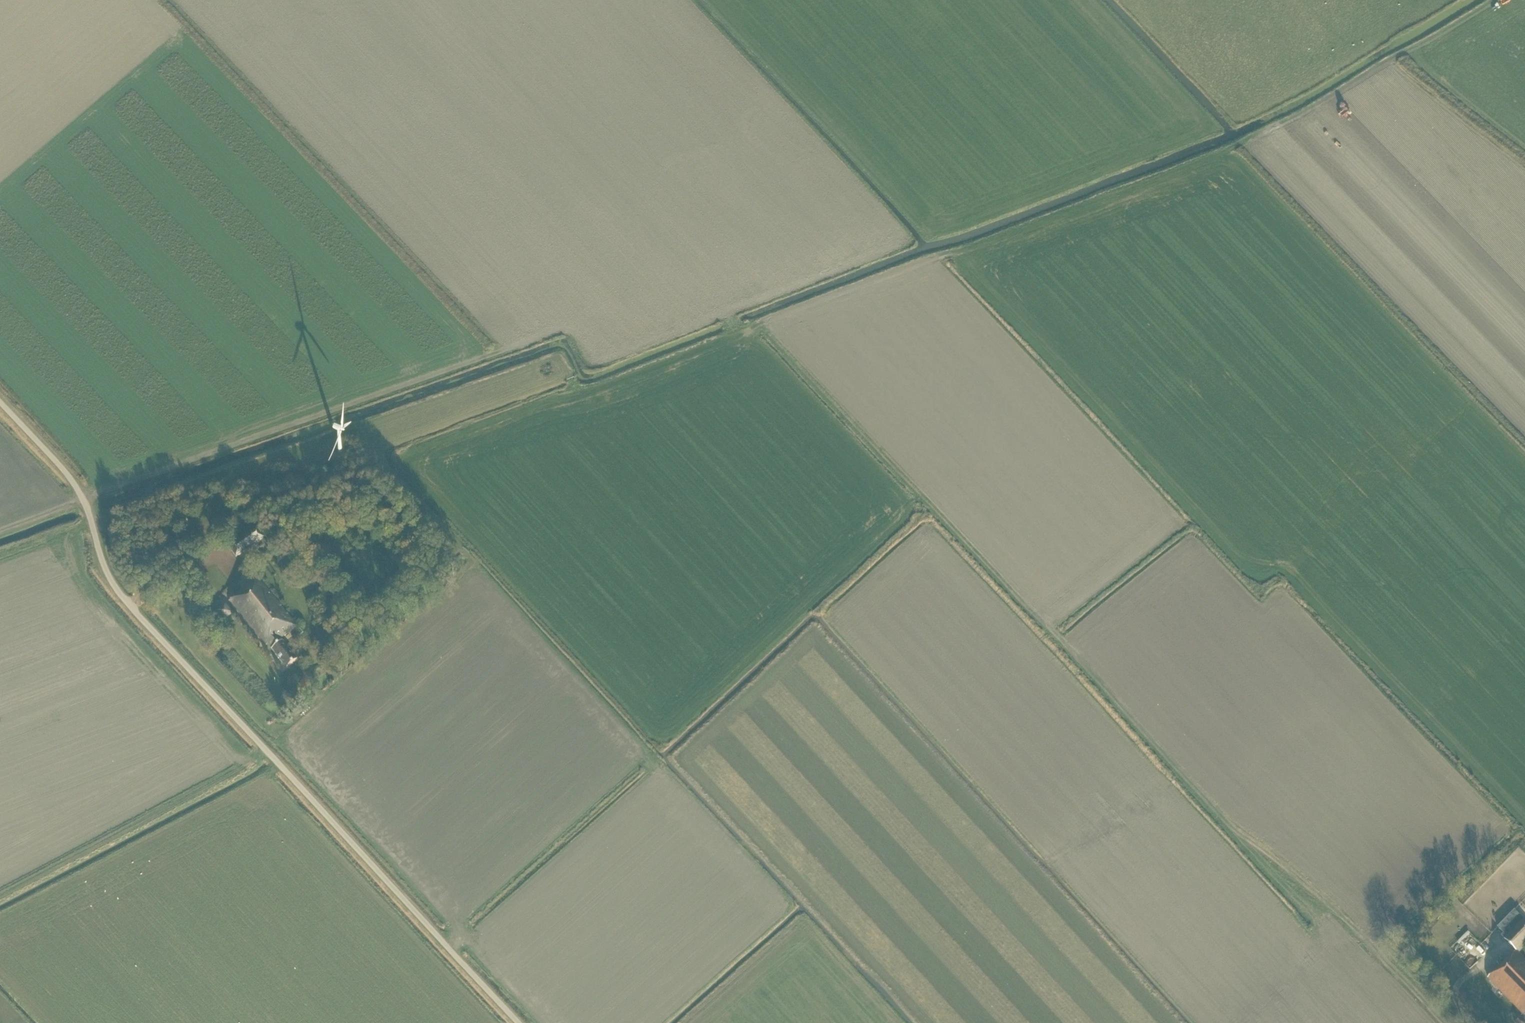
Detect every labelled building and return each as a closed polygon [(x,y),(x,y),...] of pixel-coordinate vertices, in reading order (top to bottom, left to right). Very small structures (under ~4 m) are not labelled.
[(236,559),(266,538),(257,527),(228,547),(236,559)] [(189,552),(186,546),(185,547),(173,553),(176,558),(189,552)] [(297,662),(280,641),(297,627),(258,579),(229,602),(266,647),(267,646),(287,670),(297,662)] [(223,620),(232,614),(225,605),(217,612),(223,620)] [(1519,953),(1523,949),(1521,947),(1524,944),(1524,920),(1522,917),(1502,936),(1516,951),(1488,979),(1524,1016),(1524,960),(1519,953)] [(1458,942),(1452,948),(1463,959),(1469,954),(1458,942)]
